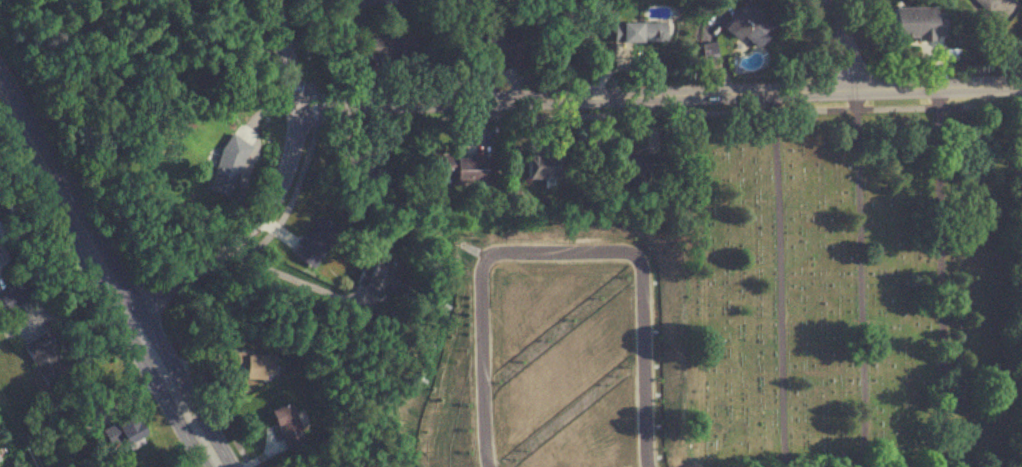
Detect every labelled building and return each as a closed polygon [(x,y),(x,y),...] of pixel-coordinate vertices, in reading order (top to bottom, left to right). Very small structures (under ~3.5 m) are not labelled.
[(350,10),(380,0),(347,0),(350,10)] [(987,13),(998,0),(971,0),(987,13)] [(773,25),(740,3),(723,27),(756,50),(773,25)] [(941,8),(889,8),(889,39),(941,39),(941,8)] [(668,22),(612,22),(612,43),(668,43),(668,22)] [(500,68),(520,69),(521,34),(482,33),(482,54),(501,55),(500,68)] [(431,54),(441,57),(444,46),(435,43),(431,54)] [(206,190),(226,197),(242,146),(222,140),(206,190)] [(663,155),(610,156),(611,181),(632,181),(632,188),(649,188),(649,179),(663,179),(663,155)] [(525,156),(525,178),(561,178),(561,156),(525,156)] [(493,182),(493,157),(431,157),(431,177),(453,177),(453,182),(493,182)] [(312,269),(340,231),(319,216),(292,254),(312,269)] [(33,298),(23,281),(0,295),(0,313),(2,317),(33,298)] [(271,355),(229,355),(229,377),(271,377),(271,355)] [(267,412),(286,452),(306,443),(287,403),(267,412)] [(152,440),(141,413),(118,421),(129,449),(152,440)]
